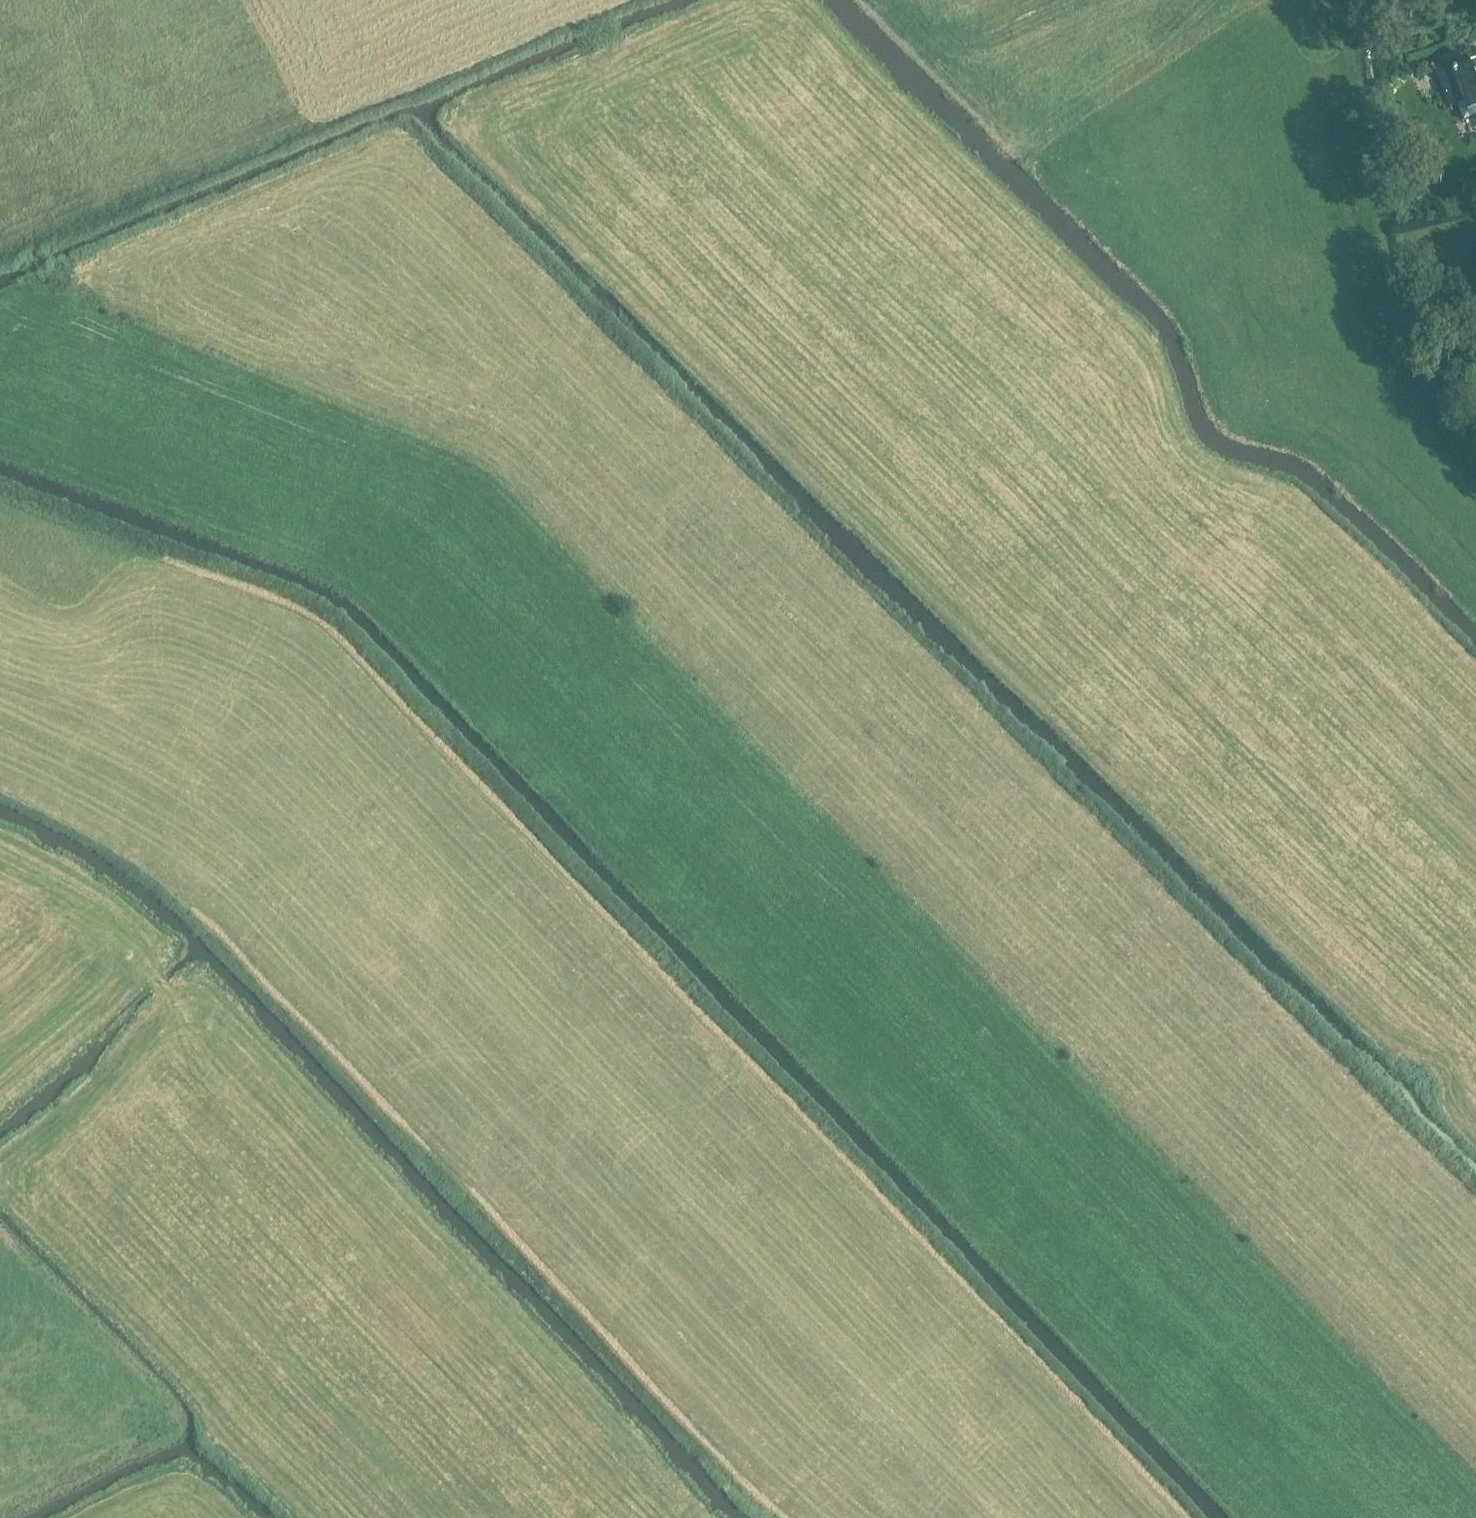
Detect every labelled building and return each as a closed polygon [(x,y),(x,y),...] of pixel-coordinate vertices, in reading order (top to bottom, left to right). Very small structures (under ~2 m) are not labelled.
[(1433,63),(1449,106),(1458,103),(1464,119),(1475,115),(1475,62),(1463,67),(1458,53),(1433,63)] [(1466,139),(1475,138),(1475,127),(1465,129),(1466,139)]
